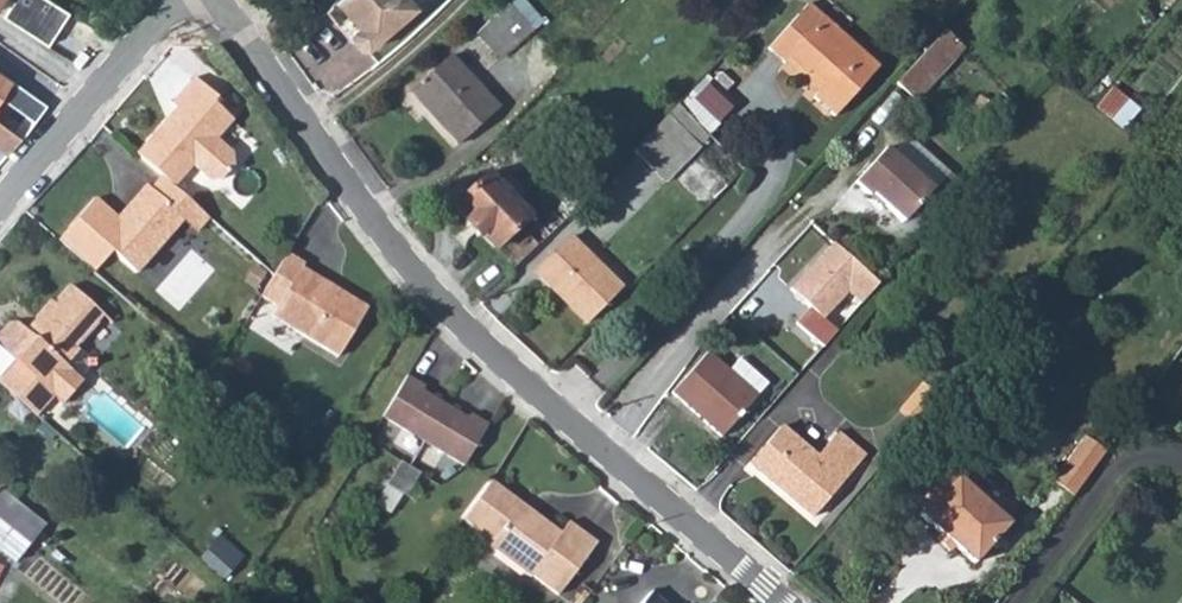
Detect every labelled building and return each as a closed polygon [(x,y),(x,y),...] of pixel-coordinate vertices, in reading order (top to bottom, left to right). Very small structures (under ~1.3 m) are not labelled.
[(0,2),(0,20),(37,43),(57,11),(40,0),(1,0),(0,2)] [(416,0),(338,0),(330,7),(361,46),(370,47),(421,6),(416,0)] [(786,57),(792,51),(807,65),(813,59),(830,72),(821,83),(819,86),(842,104),(881,56),(808,0),(805,0),(769,43),(786,57)] [(536,22),(513,1),(483,31),(506,54),(536,22)] [(942,16),(896,70),(913,85),(960,31),(942,16)] [(792,51),(786,57),(821,83),(830,72),(813,59),(807,65),(792,51)] [(405,91),(454,139),(490,105),(440,56),(405,91)] [(718,73),(692,94),(715,123),(741,102),(718,73)] [(157,117),(126,152),(148,171),(153,175),(164,185),(182,165),(199,179),(212,178),(224,164),(223,151),(207,137),(223,118),(203,100),(207,96),(184,76),(161,102),(167,106),(171,110),(162,120),(157,117)] [(171,110),(167,106),(157,117),(162,120),(171,110)] [(662,115),(628,150),(648,169),(681,132),(662,115)] [(8,136),(0,130),(0,146),(8,136)] [(887,138),(855,172),(867,185),(871,180),(906,211),(934,179),(935,180),(949,163),(916,134),(903,135),(895,145),(887,138)] [(963,176),(949,163),(935,180),(949,192),(963,176)] [(486,169),(452,203),(465,216),(463,220),(477,234),(480,231),(494,245),(528,212),(486,169)] [(106,250),(122,264),(168,211),(181,223),(191,209),(164,185),(153,175),(141,189),(137,185),(109,217),(104,223),(100,219),(100,209),(88,199),(51,240),(87,271),(106,250)] [(109,217),(100,209),(100,219),(104,223),(109,217)] [(501,251),(513,264),(536,242),(524,229),(501,251)] [(795,284),(817,302),(831,314),(854,287),(868,298),(885,278),(837,236),(795,284)] [(567,238),(535,268),(588,319),(620,289),(567,238)] [(258,268),(248,287),(264,295),(259,305),(325,341),(353,292),(327,279),(324,283),(304,274),(308,268),(288,257),(290,251),(274,242),(258,268)] [(327,279),(308,268),(304,274),(324,283),(327,279)] [(3,366),(0,370),(0,397),(26,420),(43,400),(51,405),(70,383),(53,370),(69,353),(65,349),(91,318),(57,290),(42,308),(38,306),(12,337),(2,328),(0,329),(0,363),(3,366)] [(803,318),(829,342),(844,326),(831,314),(817,302),(803,318)] [(707,353),(672,394),(723,438),(759,396),(731,374),(707,353)] [(741,362),(731,374),(759,396),(769,385),(741,362)] [(400,370),(375,410),(455,460),(481,419),(463,408),(460,414),(425,392),(428,387),(400,370)] [(902,411),(918,424),(941,396),(927,383),(902,411)] [(779,428),(749,462),(812,516),(863,455),(836,433),(814,457),(779,428)] [(1051,480),(1072,496),(1080,485),(1106,452),(1084,436),(1051,480)] [(384,449),(373,468),(391,477),(402,458),(384,449)] [(936,458),(920,476),(939,493),(926,509),(921,514),(940,531),(954,543),(973,560),(1009,519),(957,474),(955,475),(936,458)] [(920,476),(906,492),(926,509),(939,493),(920,476)] [(594,540),(564,522),(557,533),(555,537),(518,514),(520,511),(484,488),(459,528),(490,547),(487,552),(531,580),(532,578),(560,595),(594,540)] [(19,551),(36,533),(0,503),(0,535),(19,551)] [(520,511),(518,514),(555,537),(557,533),(520,511)] [(954,543),(940,531),(933,537),(947,550),(954,543)] [(222,532),(207,550),(232,571),(247,553),(222,532)] [(5,566),(19,551),(0,535),(0,561),(5,566)]
